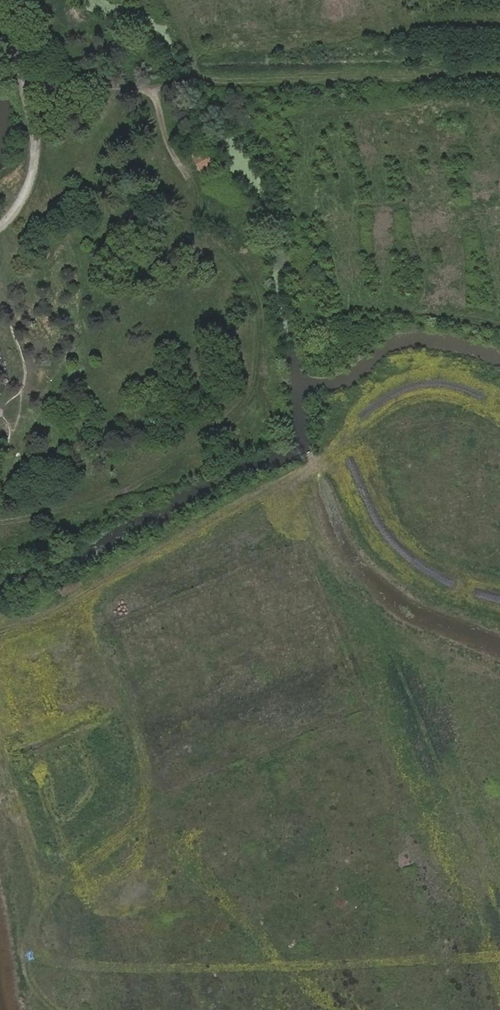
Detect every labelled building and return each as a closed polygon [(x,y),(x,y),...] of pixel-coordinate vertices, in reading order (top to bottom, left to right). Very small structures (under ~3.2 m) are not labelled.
[(203,151),(191,159),(200,174),(213,167),(203,151)]
